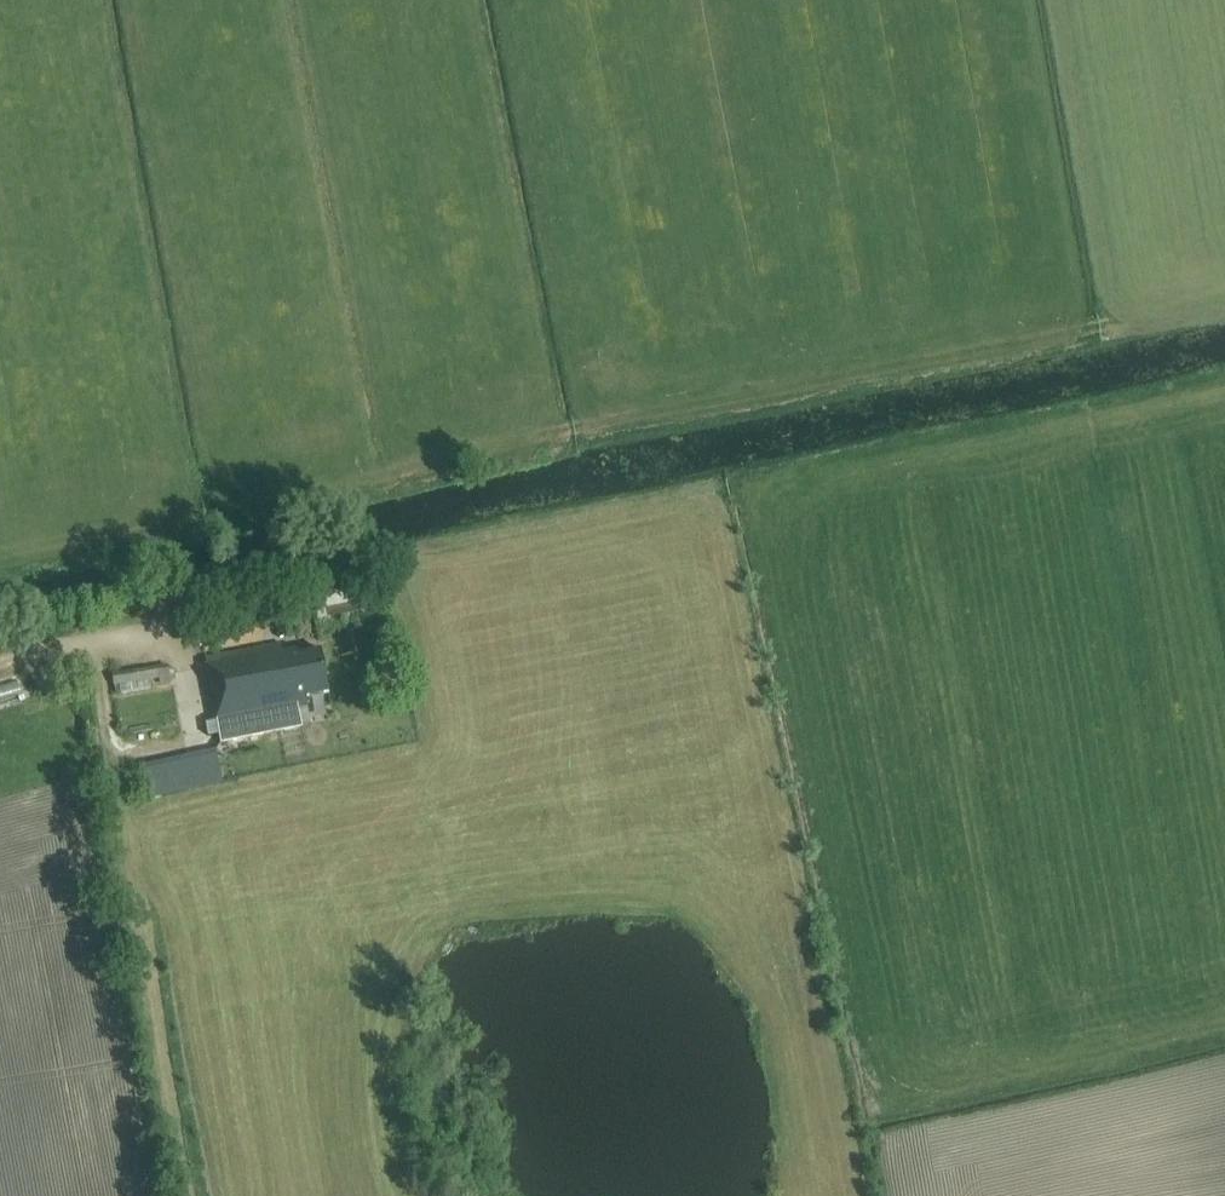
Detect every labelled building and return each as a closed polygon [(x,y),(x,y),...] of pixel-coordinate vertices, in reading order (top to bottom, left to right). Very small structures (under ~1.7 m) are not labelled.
[(337,587),(340,606),(356,604),(353,584),(337,587)] [(290,617),(274,620),(278,639),(294,636),(290,617)] [(295,650),(282,653),(280,644),(205,658),(216,720),(217,720),(221,742),(300,728),(297,708),(307,706),(305,697),(328,693),(320,651),(296,655),(295,650)] [(116,672),(117,691),(175,686),(174,667),(116,672)] [(215,750),(142,766),(149,798),(222,781),(215,750)]
